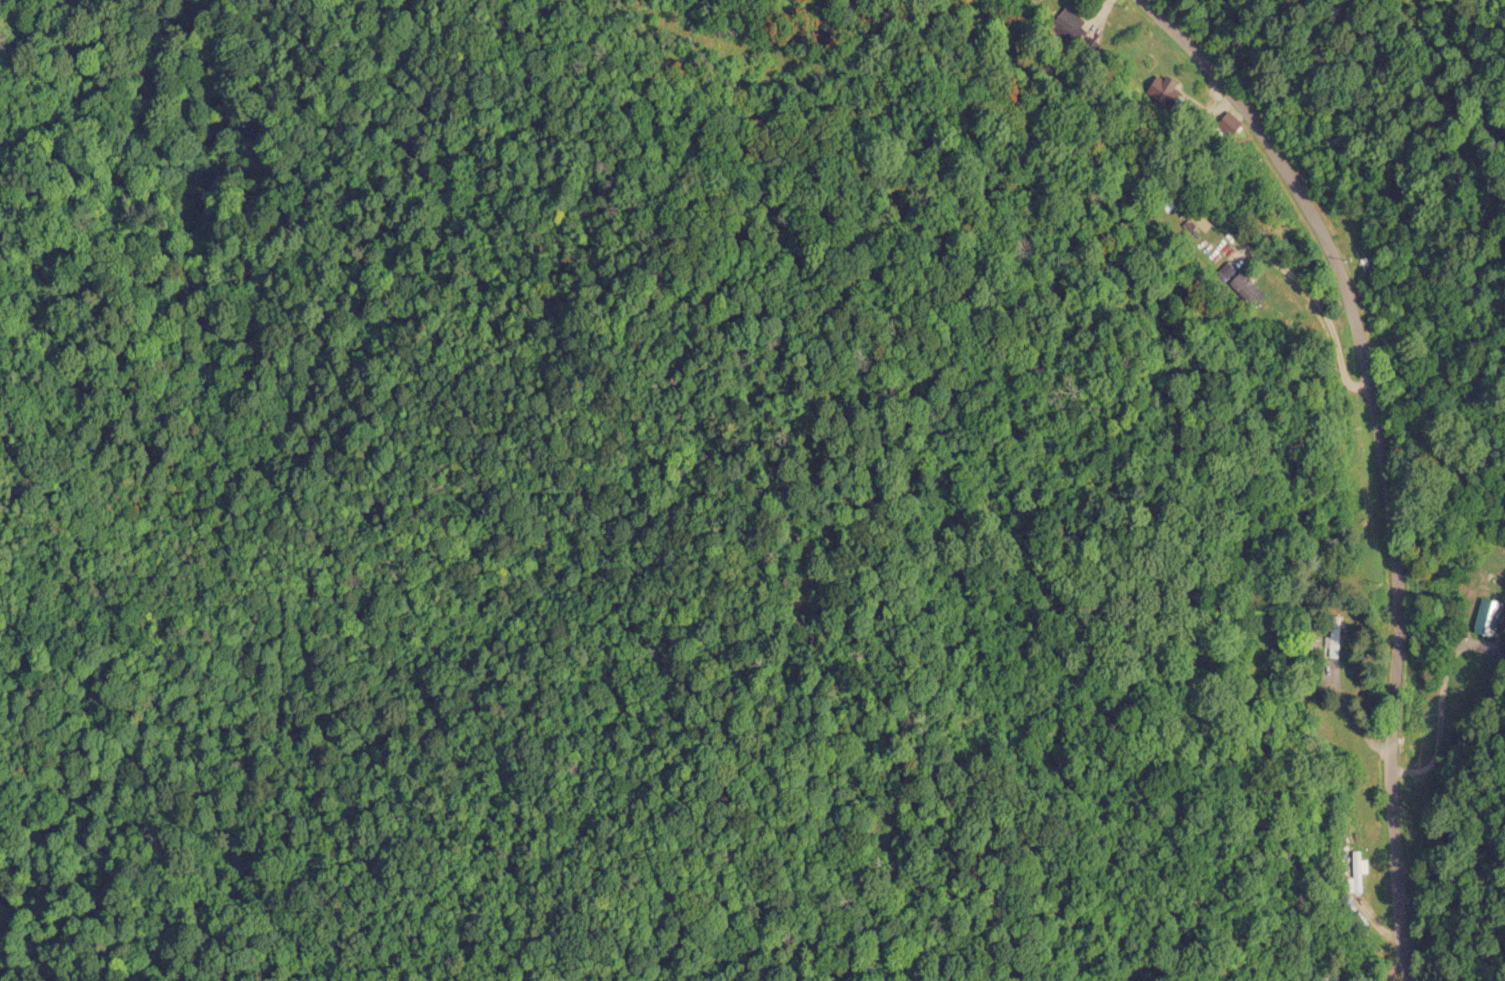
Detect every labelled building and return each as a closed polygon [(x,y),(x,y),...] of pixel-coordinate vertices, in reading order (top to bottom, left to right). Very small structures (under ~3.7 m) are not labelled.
[(1230,136),(1241,123),(1226,110),(1215,122),(1230,136)] [(1228,259),(1216,271),(1252,308),(1265,296),(1228,259)] [(1470,629),(1496,636),(1504,604),(1478,597),(1470,629)] [(1339,616),(1327,616),(1327,657),(1339,657),(1339,616)] [(1351,850),(1351,890),(1362,890),(1362,850),(1351,850)]
